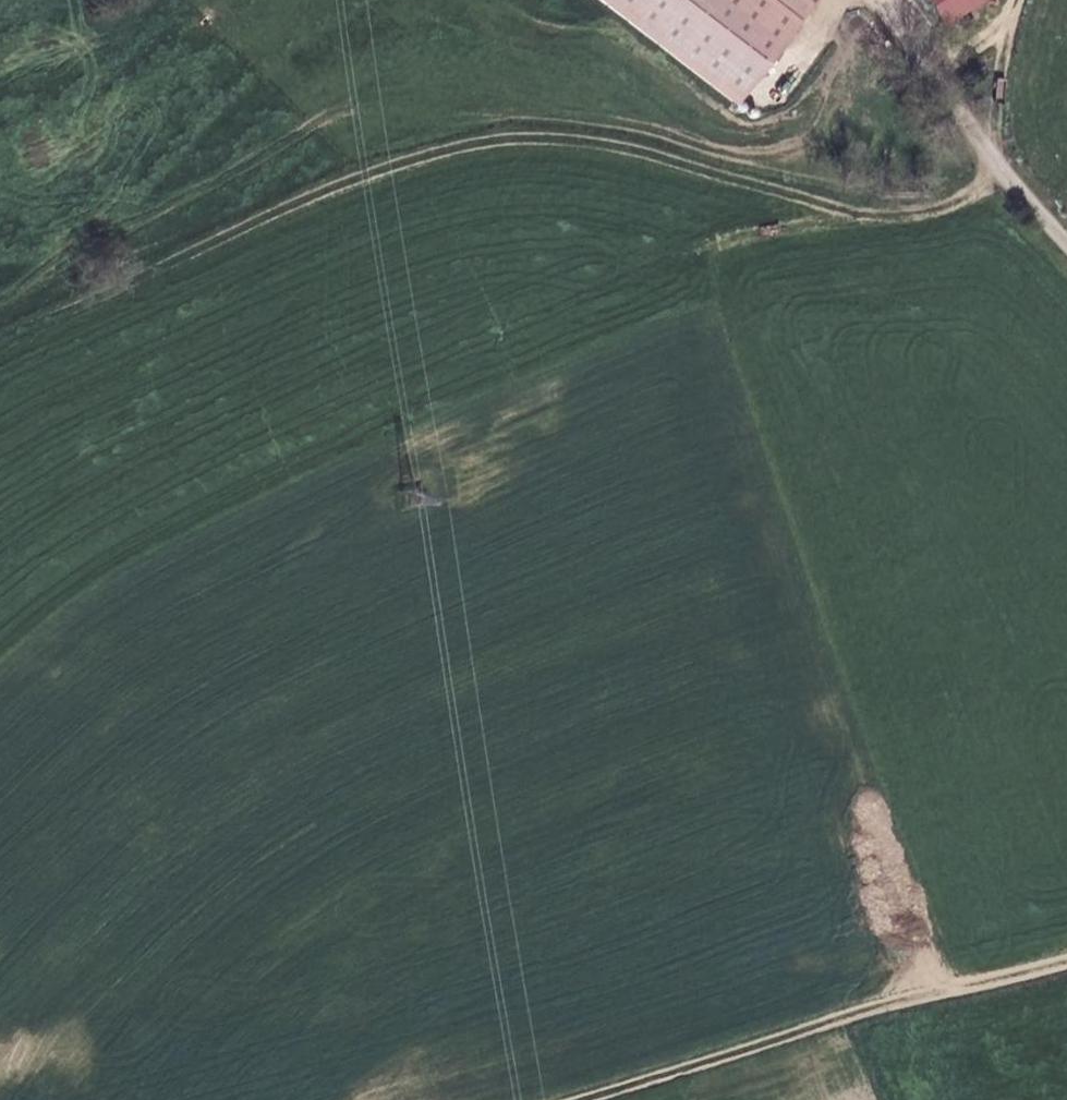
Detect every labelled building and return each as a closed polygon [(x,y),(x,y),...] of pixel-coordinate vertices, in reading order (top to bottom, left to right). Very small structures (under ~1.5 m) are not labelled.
[(797,20),(770,0),(602,0),(736,101),(797,20)] [(797,20),(812,0),(770,0),(797,20)] [(979,0),(927,0),(942,23),(979,0)]
